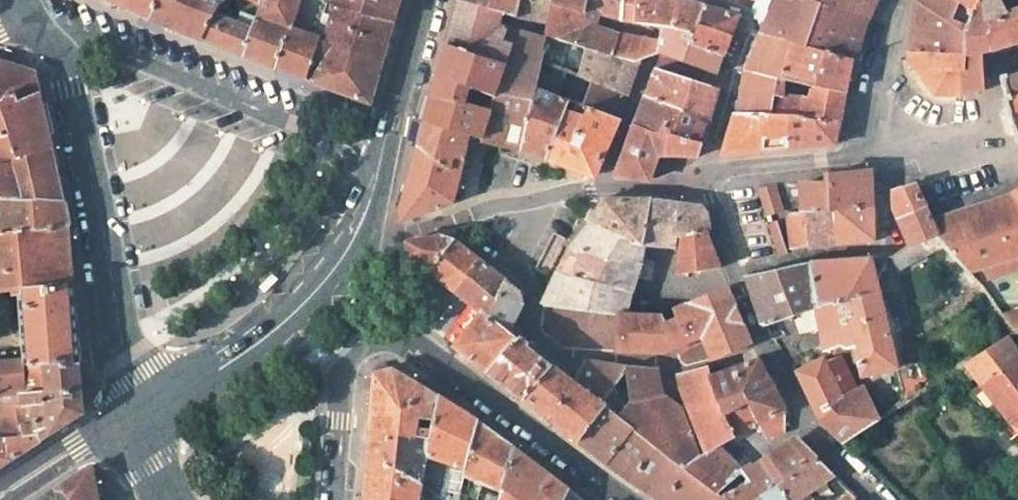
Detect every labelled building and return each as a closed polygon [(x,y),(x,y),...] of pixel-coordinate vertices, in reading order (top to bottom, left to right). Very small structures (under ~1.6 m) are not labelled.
[(151,18),(158,0),(108,0),(151,18)] [(151,18),(203,40),(217,13),(223,0),(158,0),(151,18)] [(297,0),(262,0),(261,3),(257,14),(290,26),(297,0)] [(290,26),(317,35),(326,2),(327,0),(297,0),(290,26)] [(326,2),(334,4),(394,21),(399,4),(400,0),(327,0),(326,2)] [(503,25),(505,19),(500,18),(502,10),(469,0),(461,0),(456,18),(449,43),(506,62),(504,69),(540,78),(546,51),(543,51),(547,35),(545,34),(544,38),(536,35),(503,25)] [(502,10),(516,14),(519,0),(469,0),(502,10)] [(516,14),(549,19),(552,3),(553,0),(519,0),(516,14)] [(586,13),(587,7),(588,0),(553,0),(552,3),(586,13)] [(587,7),(601,11),(623,18),(623,15),(624,0),(588,0),(587,7)] [(636,0),(624,0),(623,15),(635,18),(636,0)] [(681,0),(636,0),(635,18),(664,23),(674,25),(695,31),(698,22),(703,6),(681,0)] [(820,2),(814,0),(777,0),(762,32),(793,41),(851,58),(863,16),(820,2)] [(820,2),(863,16),(869,0),(814,0),(820,2)] [(912,51),(965,53),(965,30),(981,0),(917,0),(912,51)] [(965,53),(964,70),(961,70),(960,93),(985,88),(983,52),(989,50),(984,0),(981,0),(965,30),(965,53)] [(989,50),(1017,41),(1017,0),(984,0),(989,50)] [(613,54),(620,34),(596,25),(583,21),(586,13),(552,3),(549,19),(546,30),(545,34),(547,35),(589,47),(613,54)] [(394,21),(334,4),(324,38),(383,59),(388,42),(394,21)] [(739,15),(703,6),(698,22),(732,33),(739,15)] [(596,25),(601,11),(587,7),(586,13),(583,21),(596,25)] [(253,27),(217,13),(203,40),(277,69),(290,26),(257,14),(253,27)] [(732,33),(698,22),(695,31),(691,42),(723,55),(732,33)] [(658,51),(716,73),(723,55),(691,42),(695,31),(674,25),(664,23),(660,42),(658,51)] [(317,35),(290,26),(277,69),(304,80),(320,37),(317,35)] [(538,28),(536,35),(544,38),(545,34),(546,30),(538,28)] [(786,79),(793,41),(762,32),(746,69),(740,112),(774,114),(775,94),(784,94),(786,79)] [(660,42),(620,34),(613,54),(634,60),(640,58),(658,51),(660,42)] [(320,37),(304,80),(370,104),(377,80),(383,59),(324,38),(320,37)] [(793,41),(786,79),(813,85),(811,96),(808,95),(805,115),(811,119),(838,120),(851,58),(793,41)] [(471,88),(496,95),(504,69),(506,62),(449,43),(441,69),(433,96),(466,104),(471,88)] [(589,47),(583,76),(592,80),(627,94),(640,58),(634,60),(613,54),(589,47)] [(910,63),(935,95),(960,93),(961,70),(964,70),(965,53),(912,51),(910,63)] [(13,92),(18,101),(39,92),(35,71),(0,60),(0,101),(13,92)] [(719,87),(657,67),(646,94),(682,107),(674,131),(702,140),(719,87)] [(496,95),(491,110),(482,138),(521,148),(533,99),(535,100),(538,88),(540,78),(504,69),(496,95)] [(1001,78),(1007,96),(1002,98),(1017,142),(1017,73),(1001,78)] [(592,80),(584,104),(588,105),(619,116),(627,94),(592,80)] [(533,99),(521,148),(547,157),(567,108),(570,99),(538,88),(535,100),(533,99)] [(10,136),(16,156),(53,148),(39,92),(18,101),(13,92),(0,101),(0,139),(10,136)] [(635,123),(668,135),(668,154),(698,154),(702,140),(674,131),(682,107),(646,94),(635,123)] [(808,95),(784,94),(775,94),(774,114),(805,115),(808,95)] [(427,120),(459,131),(458,136),(468,140),(470,140),(471,135),(482,138),(491,110),(466,104),(433,96),(430,107),(427,120)] [(584,114),(567,108),(547,157),(595,175),(619,116),(588,105),(584,114)] [(774,114),(740,112),(735,112),(724,150),(724,153),(727,153),(834,141),(838,120),(811,119),(805,115),(774,114)] [(456,141),(458,136),(459,131),(427,120),(423,134),(420,145),(452,169),(455,157),(463,159),(466,145),(456,141)] [(649,179),(659,153),(668,154),(668,135),(635,123),(618,175),(649,179)] [(2,199),(63,200),(53,148),(16,156),(10,136),(0,139),(0,199),(2,199)] [(466,145),(468,140),(458,136),(456,141),(466,145)] [(452,169),(420,145),(410,180),(401,210),(403,218),(451,200),(463,159),(455,157),(452,169)] [(800,183),(801,212),(807,211),(835,209),(872,206),(870,169),(826,174),(826,180),(800,183)] [(916,184),(893,191),(894,207),(899,219),(926,207),(916,184)] [(1015,194),(931,219),(938,233),(933,235),(944,246),(971,272),(984,268),(1017,257),(1017,198),(1015,194)] [(0,217),(0,236),(68,226),(63,200),(2,199),(0,217)] [(650,199),(603,199),(592,221),(643,245),(643,242),(675,246),(675,235),(679,202),(650,199)] [(679,202),(675,235),(681,236),(706,230),(701,215),(701,205),(679,202)] [(837,242),(874,238),(872,206),(835,209),(837,242)] [(911,245),(933,235),(938,233),(931,219),(926,207),(899,219),(911,245)] [(807,211),(809,244),(837,242),(835,209),(807,211)] [(574,246),(638,270),(640,260),(643,245),(592,221),(574,246)] [(0,277),(2,291),(15,289),(22,287),(72,282),(68,226),(0,236),(0,277)] [(681,236),(678,273),(720,265),(706,230),(681,236)] [(431,270),(453,240),(441,235),(409,242),(410,254),(431,270)] [(899,270),(944,246),(933,235),(911,245),(892,257),(899,270)] [(453,240),(431,270),(455,290),(479,259),(455,240),(453,240)] [(638,270),(574,246),(560,272),(632,291),(635,279),(648,283),(653,264),(640,260),(638,270)] [(984,268),(988,281),(1017,271),(1017,257),(984,268)] [(819,305),(826,351),(836,354),(847,350),(847,348),(856,348),(863,375),(897,366),(871,258),(809,261),(819,305)] [(479,259),(455,290),(482,311),(484,308),(491,313),(505,280),(479,259)] [(765,326),(819,305),(809,261),(774,269),(747,276),(761,322),(765,326)] [(632,291),(560,272),(544,302),(621,313),(627,314),(632,291)] [(505,280),(491,313),(509,328),(522,301),(519,291),(505,280)] [(29,361),(0,363),(0,396),(44,391),(42,365),(79,363),(72,282),(22,287),(15,289),(18,330),(26,329),(29,361)] [(749,344),(727,287),(673,307),(677,316),(684,335),(698,329),(701,335),(708,354),(714,357),(749,344)] [(482,311),(455,344),(489,370),(518,335),(509,328),(491,313),(484,308),(482,311)] [(1015,330),(1017,328),(1017,309),(1005,313),(1015,330)] [(673,346),(664,321),(661,313),(627,314),(621,313),(619,350),(661,350),(673,346)] [(684,335),(677,316),(664,321),(673,346),(701,335),(698,329),(684,335)] [(489,370),(525,397),(553,364),(518,335),(489,370)] [(1008,335),(964,362),(1017,430),(1017,348),(1008,335)] [(558,368),(577,382),(587,360),(566,357),(558,368)] [(879,420),(863,388),(860,390),(843,358),(824,362),(823,360),(798,372),(822,421),(844,442),(879,420)] [(758,359),(711,375),(725,412),(749,400),(758,422),(756,423),(765,436),(786,430),(787,410),(758,359)] [(525,397),(579,438),(604,404),(619,416),(630,400),(626,364),(587,360),(577,382),(558,368),(553,364),(525,397)] [(1,412),(0,429),(0,438),(7,438),(39,436),(41,440),(83,413),(79,363),(42,365),(44,391),(0,396),(0,412),(1,412)] [(661,392),(656,368),(626,364),(630,400),(661,392)] [(686,400),(707,451),(717,446),(735,436),(725,412),(711,375),(708,365),(678,373),(686,400)] [(375,374),(372,409),(436,417),(440,397),(395,370),(375,374)] [(631,478),(668,430),(665,411),(661,392),(630,400),(619,416),(633,426),(607,460),(631,478)] [(449,464),(466,470),(480,423),(440,397),(436,417),(431,443),(424,483),(442,499),(449,464)] [(749,400),(725,412),(735,436),(756,423),(758,422),(749,400)] [(604,404),(579,438),(607,460),(633,426),(619,416),(604,404)] [(372,409),(370,435),(431,443),(436,417),(372,409)] [(665,499),(721,499),(721,496),(717,493),(682,465),(700,455),(681,409),(665,411),(668,430),(631,478),(665,499)] [(464,477),(503,493),(504,489),(516,451),(480,423),(466,470),(464,477)] [(370,435),(368,454),(424,483),(431,443),(370,435)] [(39,436),(7,438),(15,457),(41,440),(39,436)] [(15,457),(7,438),(0,438),(0,466),(15,457)] [(797,438),(769,456),(783,476),(815,455),(797,438)] [(682,465),(717,493),(742,471),(717,446),(707,451),(700,455),(682,465)] [(516,451),(504,489),(518,499),(538,499),(550,476),(516,451)] [(424,483),(368,454),(365,499),(420,499),(420,498),(424,483)] [(834,473),(815,455),(783,476),(754,494),(757,499),(756,499),(798,499),(834,473)] [(757,499),(754,494),(783,476),(769,456),(743,473),(742,471),(717,493),(721,496),(721,499),(756,499),(757,499)] [(56,487),(70,493),(71,499),(100,499),(94,468),(89,465),(56,487)] [(550,476),(538,499),(580,499),(550,476)] [(442,499),(424,483),(420,498),(423,499),(443,499),(442,499)] [(35,499),(71,499),(70,493),(56,487),(35,499)] [(504,489),(503,493),(501,499),(518,499),(504,489)] [(839,499),(855,499),(858,496),(850,489),(839,499)]
